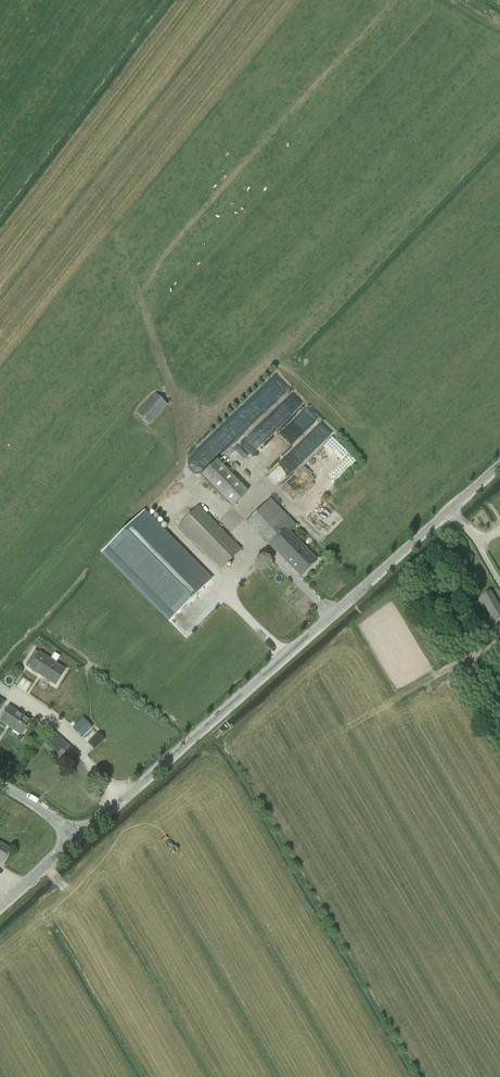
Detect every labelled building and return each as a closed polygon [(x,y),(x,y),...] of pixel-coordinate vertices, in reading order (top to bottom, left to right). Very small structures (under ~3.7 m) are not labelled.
[(277,375),(197,455),(201,459),(212,449),(219,456),(288,387),(277,375)] [(277,484),(332,434),(292,391),(244,435),(272,465),(265,472),(277,484)] [(137,413),(148,425),(167,405),(156,393),(137,413)] [(317,470),(325,460),(318,455),(313,461),(316,464),(314,467),(317,470)] [(232,507),(247,492),(217,461),(201,476),(232,507)] [(179,492),(164,504),(170,511),(185,499),(179,492)] [(360,494),(348,502),(352,507),(364,499),(360,494)] [(247,522),(300,576),(316,560),(289,532),(296,525),(270,499),(247,522)] [(178,526),(188,535),(221,569),(241,550),(198,506),(178,526)] [(210,580),(143,512),(102,553),(169,621),(210,580)] [(495,622),(499,619),(499,608),(491,592),(481,598),(495,622)] [(34,651),(25,664),(29,667),(28,669),(55,686),(66,669),(39,652),(38,654),(34,651)] [(9,706),(0,720),(0,721),(21,735),(31,720),(9,706)] [(82,719),(73,729),(82,738),(91,728),(82,719)] [(98,734),(88,743),(94,749),(103,740),(98,734)] [(57,755),(67,765),(76,754),(56,736),(48,744),(58,753),(57,755)] [(10,848),(0,842),(0,861),(2,863),(10,848)]
